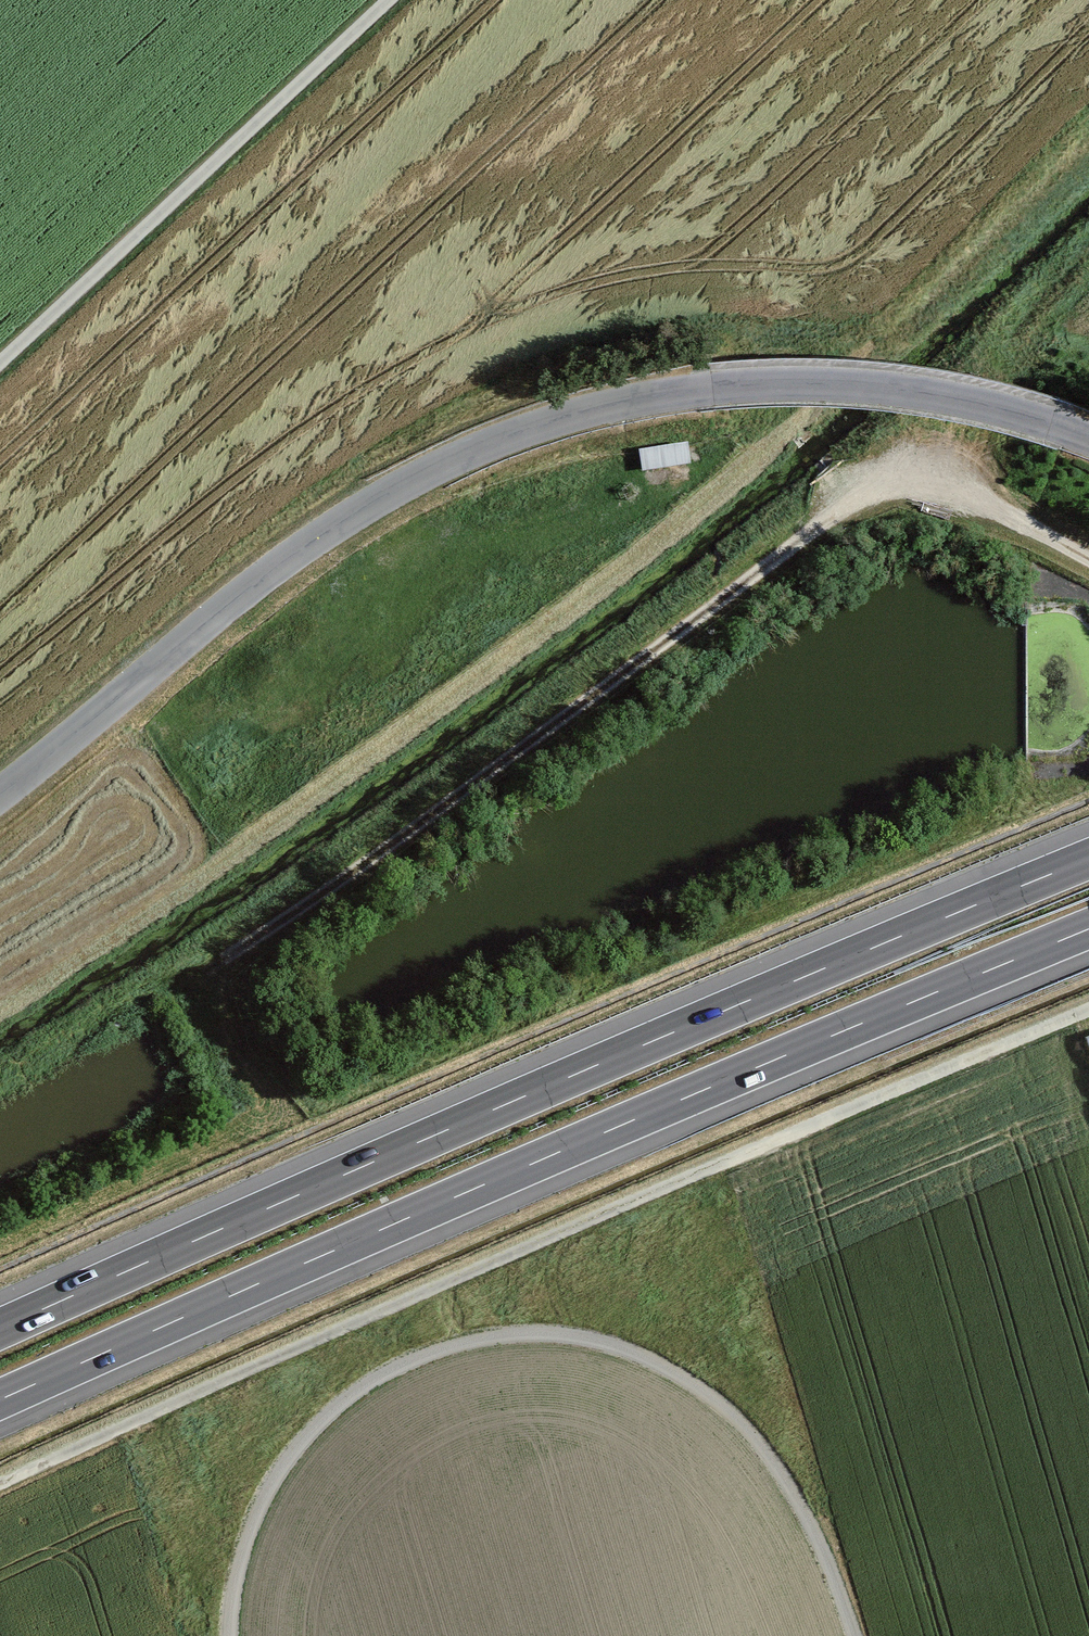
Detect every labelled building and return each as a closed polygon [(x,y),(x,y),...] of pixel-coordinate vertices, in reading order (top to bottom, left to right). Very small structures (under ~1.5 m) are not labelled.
[(642,470),(692,461),(689,440),(639,449),(642,470)]
